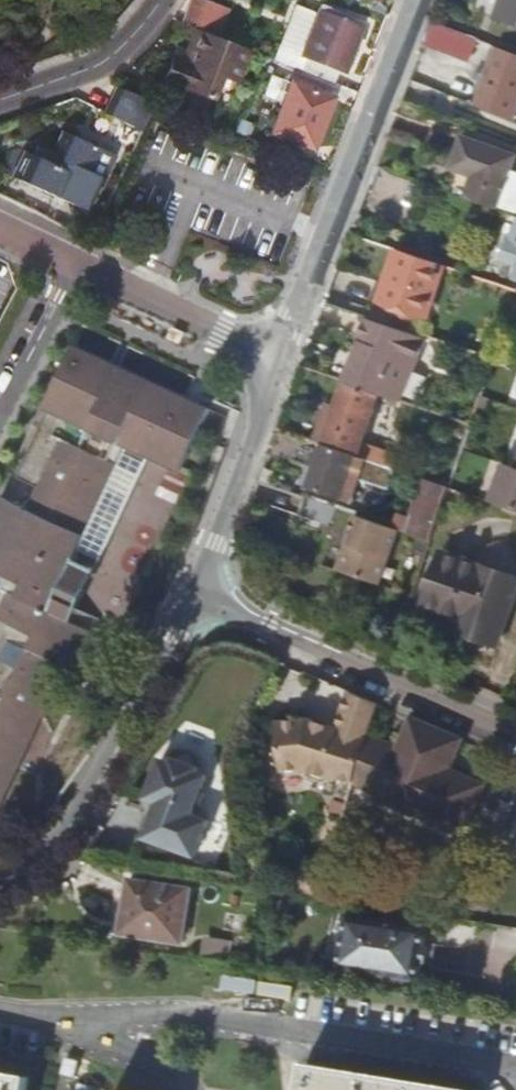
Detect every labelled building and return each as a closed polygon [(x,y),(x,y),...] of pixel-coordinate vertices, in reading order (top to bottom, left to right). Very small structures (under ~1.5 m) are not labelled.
[(180,23),(193,28),(216,37),(227,9),(203,0),(189,0),(180,23)] [(472,4),(494,12),(492,15),(515,24),(515,0),(473,0),(472,4)] [(280,44),(302,52),(318,11),(299,4),(290,26),(288,25),(280,44)] [(309,57),(304,71),(334,82),(339,69),(344,71),(361,28),(345,22),(347,15),(320,5),(318,11),(302,52),(301,54),(309,57)] [(473,61),(483,38),(436,19),(427,42),(473,61)] [(238,84),(251,50),(216,37),(193,28),(181,59),(171,54),(161,80),(171,84),(163,104),(203,120),(220,77),(238,84)] [(499,51),(475,120),(515,133),(515,57),(499,51)] [(284,102),(272,132),(315,148),(334,98),(292,81),(291,83),(273,76),(265,95),(284,102)] [(156,101),(120,87),(110,114),(143,127),(156,101)] [(239,120),(234,132),(248,137),(252,125),(239,120)] [(28,153),(17,177),(88,211),(103,179),(83,169),(94,146),(62,131),(52,152),(41,147),(37,157),(28,153)] [(472,177),(464,198),(495,210),(496,208),(509,170),(514,156),(460,137),(449,169),(472,177)] [(496,208),(515,215),(515,212),(515,173),(509,170),(496,208)] [(510,240),(507,239),(500,259),(515,265),(515,221),(510,240)] [(445,265),(398,250),(381,302),(428,318),(445,265)] [(429,337),(368,317),(359,341),(363,342),(357,356),(353,367),(346,381),(346,384),(379,394),(401,401),(429,337)] [(75,344),(63,371),(61,370),(44,406),(48,408),(15,478),(36,488),(25,510),(0,498),(0,575),(5,577),(0,587),(0,798),(40,713),(44,715),(53,696),(49,695),(63,666),(78,673),(96,635),(66,621),(91,569),(69,559),(123,444),(177,469),(207,405),(195,399),(194,400),(75,344)] [(348,365),(353,367),(357,356),(353,354),(348,365)] [(379,394),(346,384),(324,445),(358,457),(361,446),(379,394)] [(274,438),(271,448),(287,454),(291,444),(274,438)] [(358,457),(324,445),(308,488),(352,503),(363,471),(367,460),(358,457)] [(372,450),(361,446),(358,457),(367,460),(369,460),(372,450)] [(384,454),(372,450),(369,460),(381,465),(384,454)] [(396,458),(384,454),(381,465),(392,468),(396,458)] [(369,460),(367,460),(363,471),(388,480),(392,468),(381,465),(369,460)] [(504,462),(490,502),(515,511),(515,466),(504,462)] [(431,541),(449,488),(434,483),(427,503),(431,504),(424,523),(406,517),(401,531),(431,541)] [(398,530),(355,516),(350,532),(352,537),(349,546),(344,548),(336,571),(379,585),(398,530)] [(350,532),(344,548),(349,546),(352,537),(350,532)] [(443,554),(426,607),(460,618),(475,623),(471,636),(499,645),(515,591),(515,589),(493,581),(496,571),(443,554)] [(496,571),(493,581),(515,589),(515,577),(496,571)] [(475,623),(460,618),(455,631),(471,636),(475,623)] [(350,782),(351,779),(366,732),(376,701),(346,688),(335,725),(311,718),(280,721),(278,769),(304,766),(324,773),(322,776),(342,786),(344,780),(350,782)] [(366,732),(351,779),(375,789),(373,795),(459,831),(480,781),(446,765),(455,744),(440,738),(444,729),(408,714),(396,744),(366,732)] [(459,736),(444,729),(440,738),(455,744),(459,736)] [(153,811),(145,834),(195,853),(208,817),(192,811),(194,805),(200,802),(205,790),(202,785),(206,772),(197,768),(200,758),(197,751),(181,745),(174,748),(170,759),(160,755),(146,795),(160,800),(156,812),(153,811)] [(160,800),(146,795),(140,793),(137,802),(139,824),(137,832),(145,834),(153,811),(156,812),(160,800)] [(188,887),(127,878),(120,932),(180,940),(188,887)] [(429,925),(347,912),(346,918),(340,958),(339,966),(420,979),(423,960),(419,960),(422,943),(426,944),(429,925)] [(340,958),(346,918),(339,917),(337,928),(332,927),(327,956),(340,958)] [(419,960),(423,960),(427,961),(430,944),(426,944),(422,943),(419,960)] [(303,1061),(299,1089),(473,1089),(303,1061)] [(0,1071),(0,1089),(26,1089),(28,1075),(0,1071)]
